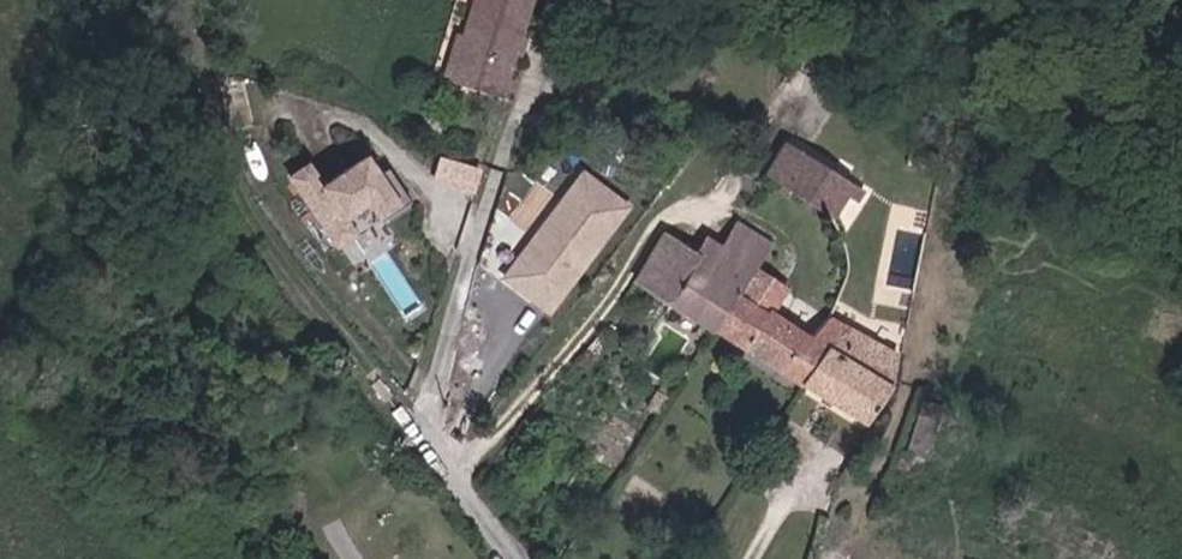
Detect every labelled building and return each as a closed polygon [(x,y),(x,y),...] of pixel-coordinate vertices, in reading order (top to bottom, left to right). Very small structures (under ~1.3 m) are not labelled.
[(467,56),(513,72),(539,0),(488,0),(467,56)] [(770,177),(833,218),(844,199),(858,207),(865,196),(790,144),(770,177)] [(436,175),(477,189),(485,166),(444,152),(436,175)] [(345,236),(369,219),(383,239),(412,219),(388,186),(379,192),(366,175),(324,205),(309,184),(291,197),(338,265),(357,252),(345,236)] [(548,311),(627,209),(584,176),(505,278),(548,311)] [(773,249),(740,228),(723,254),(712,246),(700,261),(673,304),(718,334),(757,274),(773,249)] [(642,283),(673,304),(700,261),(668,241),(642,283)] [(757,274),(718,334),(803,390),(806,386),(846,331),(832,322),(812,345),(772,317),(786,293),(757,274)] [(890,394),(898,362),(846,331),(806,386),(868,428),(890,394)]
